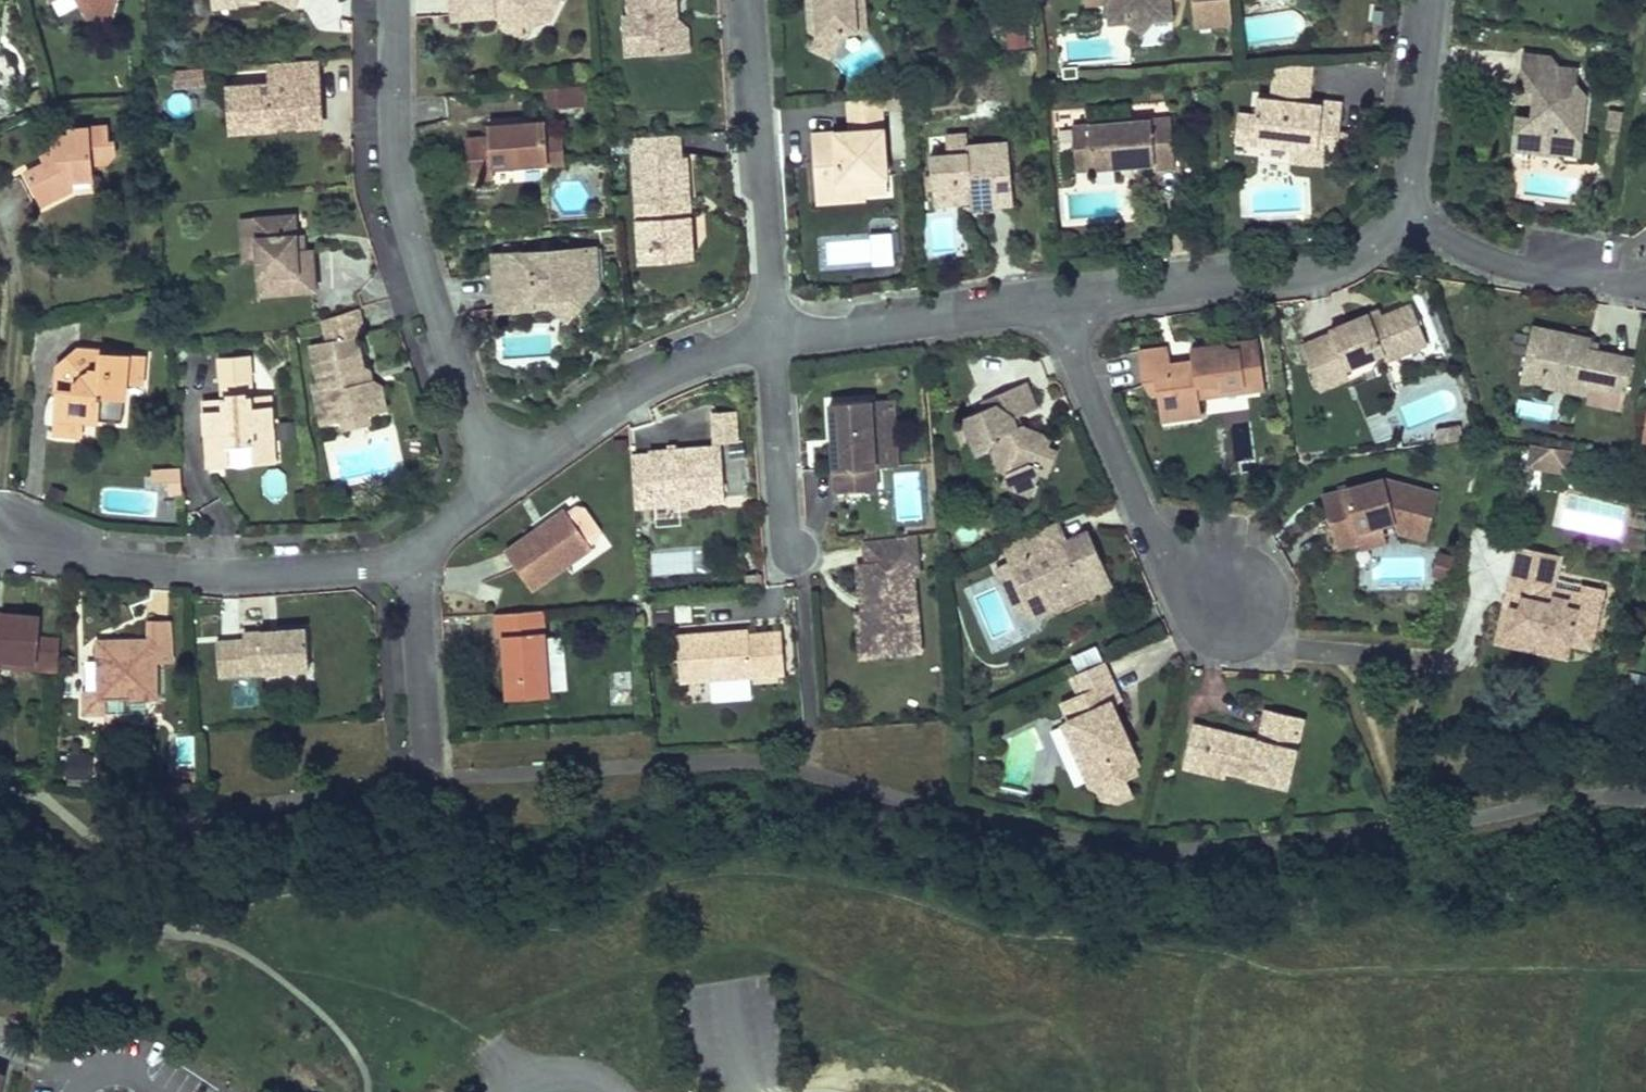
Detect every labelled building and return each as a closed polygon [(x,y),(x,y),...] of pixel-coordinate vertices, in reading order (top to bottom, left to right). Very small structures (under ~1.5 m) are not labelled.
[(85,13),(110,21),(115,0),(78,0),(85,13)] [(445,7),(502,6),(502,18),(523,28),(533,4),(545,10),(550,0),(444,0),(445,7)] [(626,17),(619,17),(621,39),(645,38),(656,47),(656,52),(686,50),(685,28),(674,6),(673,0),(625,0),(626,17)] [(805,4),(807,30),(815,34),(808,48),(828,58),(841,34),(849,33),(847,2),(855,1),(855,0),(813,0),(813,4),(805,4)] [(864,0),(855,0),(855,1),(847,2),(849,33),(866,32),(864,0)] [(1101,25),(1124,23),(1129,18),(1141,17),(1148,22),(1167,21),(1165,0),(1100,0),(1101,25)] [(1190,27),(1229,26),(1228,0),(1189,0),(1190,27)] [(535,34),(545,10),(533,4),(523,28),(535,34)] [(1124,23),(1134,37),(1148,22),(1141,17),(1129,18),(1124,23)] [(645,38),(621,39),(622,55),(656,52),(656,47),(645,38)] [(315,47),(270,51),(272,73),(233,77),(236,106),(252,118),(320,112),(315,47)] [(199,58),(170,60),(172,78),(201,75),(199,58)] [(1517,60),(1514,84),(1530,96),(1527,123),(1512,121),(1510,141),(1529,143),(1528,149),(1555,151),(1554,155),(1574,157),(1580,91),(1570,91),(1572,74),(1553,72),(1541,63),(1517,60)] [(580,91),(579,72),(562,73),(563,92),(580,91)] [(810,134),(815,193),(839,191),(838,180),(862,178),(863,193),(886,191),(879,98),(846,101),(848,131),(810,134)] [(252,118),(236,106),(237,119),(252,118)] [(1316,114),(1253,116),(1253,129),(1254,162),(1319,160),(1319,156),(1338,155),(1337,109),(1316,110),(1316,114)] [(485,125),(462,127),(465,169),(491,167),(491,159),(543,154),(541,126),(540,110),(484,114),(485,125)] [(96,138),(94,120),(55,123),(55,129),(29,131),(30,145),(10,156),(36,202),(60,186),(59,174),(83,172),(83,160),(99,160),(108,151),(108,137),(96,138)] [(1169,123),(1070,130),(1072,154),(1089,153),(1090,172),(1153,168),(1153,176),(1173,174),(1169,123)] [(559,153),(556,125),(541,126),(543,154),(559,153)] [(1239,162),(1254,162),(1253,129),(1238,129),(1239,162)] [(676,135),(629,139),(638,253),(657,251),(667,241),(690,239),(684,158),(677,158),(676,135)] [(943,156),(928,156),(930,195),(972,194),(973,206),(1010,204),(1008,148),(967,150),(966,137),(942,138),(943,156)] [(1529,143),(1510,141),(1508,157),(1554,161),(1554,155),(1555,151),(1528,149),(1529,143)] [(1089,153),(1072,154),(1073,173),(1090,172),(1089,153)] [(36,202),(10,156),(1,161),(32,217),(85,187),(83,172),(59,174),(60,186),(36,202)] [(815,193),(816,203),(864,199),(863,193),(862,178),(838,180),(839,191),(815,193)] [(972,194),(930,195),(930,207),(973,206),(972,194)] [(291,202),(252,206),(256,247),(259,283),(312,278),(308,240),(303,241),(295,241),(293,222),(291,202)] [(256,247),(252,206),(240,207),(243,249),(256,247)] [(303,241),(301,222),(293,222),(295,241),(303,241)] [(891,264),(892,230),(871,230),(870,264),(891,264)] [(592,271),(589,235),(579,236),(581,263),(592,271)] [(579,236),(490,243),(492,269),(504,268),(507,302),(533,300),(532,289),(567,287),(574,294),(592,271),(581,263),(579,236)] [(638,253),(639,264),(692,260),(690,239),(667,241),(657,251),(638,253)] [(504,268),(492,269),(494,302),(507,302),(504,268)] [(533,300),(545,299),(562,309),(574,294),(567,287),(532,289),(533,300)] [(370,364),(364,365),(355,325),(361,324),(355,297),(319,308),(324,328),(309,331),(317,368),(313,369),(322,410),(339,405),(349,396),(355,394),(368,399),(387,395),(383,374),(370,364)] [(1367,318),(1329,333),(1331,338),(1341,363),(1311,375),(1317,391),(1348,379),(1346,373),(1383,358),(1387,366),(1426,350),(1410,310),(1371,326),(1367,318)] [(1584,342),(1526,332),(1517,388),(1563,396),(1565,385),(1584,389),(1622,395),(1628,359),(1583,351),(1584,342)] [(1341,363),(1331,338),(1301,350),(1311,375),(1341,363)] [(121,414),(125,373),(138,374),(140,351),(97,347),(97,345),(74,342),(54,360),(53,380),(58,380),(53,423),(78,425),(80,410),(121,414)] [(1165,351),(1139,354),(1144,392),(1158,398),(1161,421),(1204,415),(1202,400),(1265,392),(1258,342),(1189,351),(1191,362),(1185,378),(1169,381),(1167,365),(1165,351)] [(1167,365),(1169,381),(1185,378),(1191,362),(1167,365)] [(229,384),(204,387),(210,441),(231,439),(231,436),(256,433),(256,438),(275,436),(270,380),(243,383),(242,378),(228,379),(229,384)] [(985,405),(958,415),(973,454),(990,448),(996,466),(1006,467),(1003,479),(1029,489),(1038,465),(1028,461),(1039,432),(1021,425),(1017,413),(1034,407),(1025,382),(982,398),(985,405)] [(1584,389),(1565,385),(1563,396),(1582,399),(1584,389)] [(349,396),(339,405),(342,420),(372,414),(368,399),(355,394),(349,396)] [(1515,415),(1550,417),(1550,401),(1516,400),(1515,415)] [(877,490),(870,401),(828,404),(835,493),(877,490)] [(711,443),(739,442),(737,409),(709,411),(711,443)] [(625,430),(624,419),(610,420),(611,431),(625,430)] [(1435,446),(1461,442),(1459,429),(1433,433),(1435,446)] [(275,436),(256,438),(258,452),(277,450),(275,436)] [(231,439),(210,441),(211,457),(233,455),(231,439)] [(648,457),(630,458),(635,509),(652,508),(686,506),(723,503),(719,448),(648,454),(648,457)] [(1579,459),(1536,451),(1532,475),(1575,483),(1579,459)] [(182,485),(180,460),(158,462),(159,474),(169,473),(170,486),(182,485)] [(1323,507),(1336,548),(1357,541),(1354,531),(1378,524),(1388,521),(1391,529),(1425,541),(1439,496),(1383,477),(1338,491),(1341,501),(1323,507)] [(566,489),(506,531),(532,569),(593,527),(566,489)] [(1341,501),(1338,491),(1320,497),(1323,507),(1341,501)] [(686,506),(652,508),(653,522),(687,520),(686,506)] [(1057,522),(1045,527),(1053,545),(1065,539),(1057,522)] [(1378,524),(1354,531),(1357,541),(1360,550),(1384,543),(1378,524)] [(1053,545),(1045,527),(997,548),(1023,608),(1037,602),(1058,609),(1107,588),(1082,532),(1065,539),(1053,545)] [(913,538),(860,543),(862,565),(853,566),(857,613),(852,614),(854,640),(882,637),(883,658),(916,655),(910,580),(916,579),(913,538)] [(1592,650),(1606,590),(1583,584),(1581,591),(1579,599),(1555,593),(1557,585),(1564,555),(1518,544),(1507,591),(1522,594),(1520,605),(1511,603),(1505,629),(1545,638),(1542,652),(1568,659),(1571,645),(1592,650)] [(1448,579),(1449,554),(1431,553),(1430,578),(1448,579)] [(761,585),(761,575),(747,576),(748,586),(761,585)] [(1579,599),(1581,591),(1557,585),(1555,593),(1579,599)] [(1522,594),(1507,591),(1495,641),(1542,652),(1545,638),(1505,629),(1511,603),(1520,605),(1522,594)] [(541,593),(496,597),(498,614),(504,614),(509,678),(549,675),(541,593)] [(1037,602),(1023,608),(1029,622),(1058,609),(1037,602)] [(0,610),(0,649),(0,644),(36,647),(38,621),(39,605),(2,603),(1,610),(0,610)] [(242,619),(212,621),(214,654),(302,649),(300,609),(242,612),(242,619)] [(157,631),(102,630),(101,681),(85,680),(85,703),(108,703),(109,686),(162,688),(163,652),(180,653),(181,611),(157,611),(157,631)] [(0,649),(0,654),(60,657),(63,622),(38,621),(36,647),(0,644),(0,649)] [(747,631),(675,636),(679,684),(766,677),(763,634),(747,635),(747,631)] [(763,634),(766,677),(783,676),(779,632),(763,634)] [(882,637),(854,640),(855,660),(883,658),(882,637)] [(551,638),(551,688),(563,688),(563,638),(551,638)] [(1121,696),(1105,660),(1071,675),(1079,695),(1063,702),(1069,716),(1074,717),(1082,736),(1074,740),(1091,779),(1087,783),(1091,792),(1098,789),(1105,802),(1116,805),(1130,798),(1124,783),(1135,779),(1130,767),(1136,765),(1113,713),(1115,699),(1121,696)] [(1262,742),(1192,727),(1183,766),(1202,770),(1205,760),(1227,765),(1225,775),(1288,789),(1303,723),(1268,715),(1262,742)] [(1069,716),(1056,730),(1077,778),(1087,783),(1091,779),(1074,740),(1082,736),(1074,717),(1069,716)] [(1225,775),(1227,765),(1205,760),(1202,770),(1201,775),(1224,780),(1225,775)] [(13,1074),(0,1071),(0,1091),(9,1091),(13,1074)]
